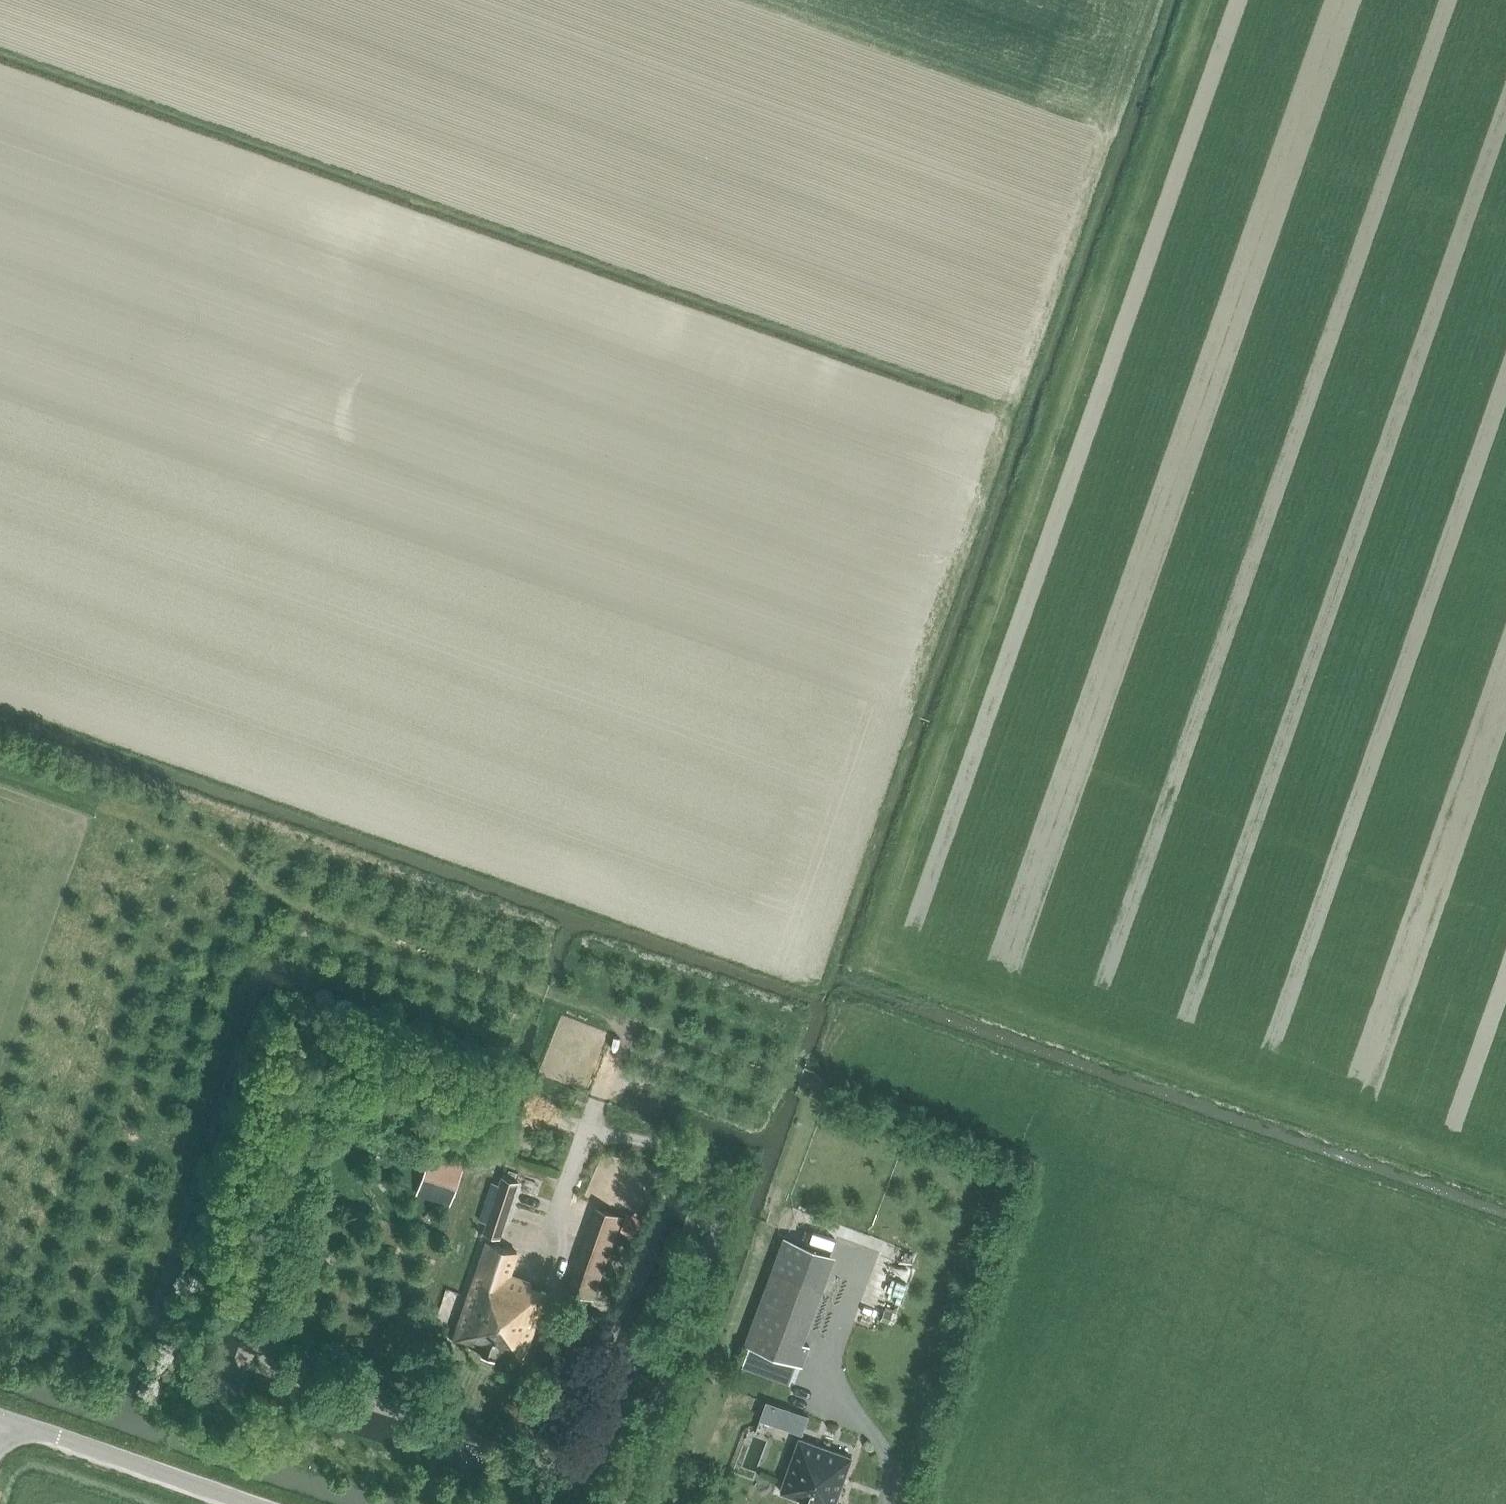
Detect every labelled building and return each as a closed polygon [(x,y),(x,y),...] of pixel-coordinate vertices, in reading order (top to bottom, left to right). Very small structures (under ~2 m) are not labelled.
[(416,1194),(451,1206),(468,1154),(434,1142),(416,1194)] [(482,1235),(499,1242),(519,1181),(501,1175),(482,1235)] [(568,1289),(593,1298),(623,1215),(597,1206),(568,1289)] [(745,1343),(803,1365),(810,1345),(799,1341),(831,1253),(784,1237),(745,1343)] [(454,1338),(523,1361),(538,1320),(555,1326),(566,1297),(548,1290),(547,1292),(546,1292),(545,1289),(532,1285),(532,1282),(512,1275),(519,1252),(487,1240),(454,1338)] [(881,1251),(869,1312),(883,1315),(889,1288),(896,1289),(903,1256),(881,1251)] [(803,1418),(808,1398),(776,1389),(770,1410),(803,1418)] [(780,1491),(807,1500),(826,1447),(799,1438),(780,1491)] [(818,1503),(835,1503),(852,1457),(826,1447),(807,1500),(818,1503)]
